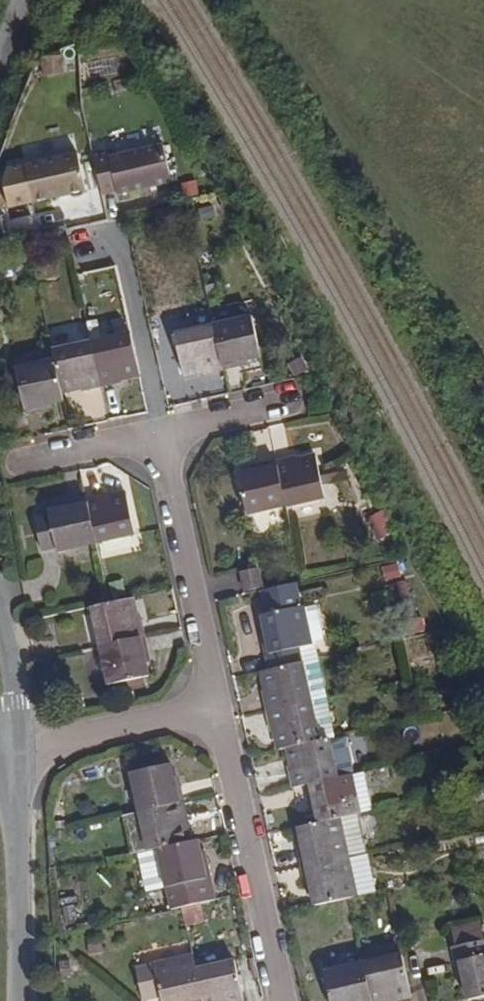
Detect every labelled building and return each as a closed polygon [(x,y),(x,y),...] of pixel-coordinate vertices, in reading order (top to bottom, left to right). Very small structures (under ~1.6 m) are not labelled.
[(55,73),(59,61),(49,58),(44,69),(55,73)] [(161,188),(153,151),(98,163),(97,160),(85,163),(92,199),(104,196),(106,200),(161,188)] [(69,157),(17,167),(13,170),(0,172),(0,206),(21,202),(24,200),(75,191),(69,157)] [(172,228),(168,210),(142,216),(145,234),(172,228)] [(258,355),(249,314),(209,322),(219,370),(241,366),(240,359),(258,355)] [(219,370),(209,322),(171,330),(180,372),(201,368),(202,374),(219,370)] [(139,371),(129,331),(90,340),(101,385),(122,381),(121,375),(139,371)] [(101,385),(90,340),(51,349),(53,358),(61,389),(83,384),(84,389),(101,385)] [(61,389),(53,358),(14,367),(25,411),(47,406),(46,402),(63,398),(61,389)] [(329,495),(321,456),(302,460),(301,454),(279,459),(288,503),(329,495)] [(288,503),(279,459),(260,463),(261,469),(241,473),(249,512),(288,503)] [(132,533),(123,493),(107,497),(105,491),(82,497),(92,542),(132,533)] [(92,542),(82,497),(66,500),(67,505),(46,509),(47,513),(33,516),(41,550),(54,547),(55,551),(92,542)] [(259,585),(255,570),(245,573),(248,587),(259,585)] [(307,645),(293,581),(260,588),(265,612),(259,613),(263,633),(258,635),(267,670),(303,662),(299,647),(307,645)] [(391,643),(419,640),(413,586),(385,590),(391,643)] [(136,615),(131,596),(90,606),(99,645),(146,634),(141,614),(136,615)] [(149,674),(145,657),(151,656),(146,634),(99,645),(108,683),(149,674)] [(319,658),(315,643),(307,645),(299,647),(303,662),(319,658)] [(327,697),(319,658),(303,662),(312,700),(327,697)] [(312,700),(303,662),(267,670),(261,671),(265,688),(260,689),(265,711),(312,700)] [(337,737),(327,697),(312,700),(321,741),(328,739),(337,737)] [(321,741),(312,700),(265,711),(269,730),(274,729),(279,750),(287,749),(321,741)] [(354,774),(346,735),(337,737),(328,739),(337,778),(349,775),(354,774)] [(337,778),(328,739),(321,741),(287,749),(290,765),(286,766),(291,788),(304,785),(337,778)] [(183,803),(178,781),(172,783),(168,764),(123,774),(128,796),(132,814),(183,803)] [(372,809),(363,772),(354,774),(349,775),(358,812),(372,809)] [(358,812),(349,775),(337,778),(304,785),(308,803),(314,801),(319,821),(338,817),(358,812)] [(184,843),(180,824),(187,823),(183,803),(132,814),(141,852),(184,843)] [(367,852),(358,812),(338,817),(348,857),(367,852)] [(348,857),(338,817),(319,821),(295,827),(299,846),(294,847),(299,868),(348,857)] [(213,902),(204,860),(197,861),(192,841),(184,843),(141,852),(131,855),(145,917),(213,902)] [(376,891),(367,852),(348,857),(356,896),(376,891)] [(356,896),(348,857),(299,868),(304,889),(309,887),(313,906),(356,896)] [(451,944),(460,980),(464,979),(469,1000),(483,996),(483,936),(451,944)] [(400,954),(360,963),(369,1000),(390,1000),(410,995),(400,954)] [(193,968),(190,955),(131,968),(138,997),(158,993),(160,1000),(171,1000),(182,998),(183,1000),(201,1000),(193,968)] [(233,959),(193,968),(201,1000),(233,1000),(242,999),(233,959)] [(360,963),(322,972),(328,1000),(369,1000),(360,963)]
